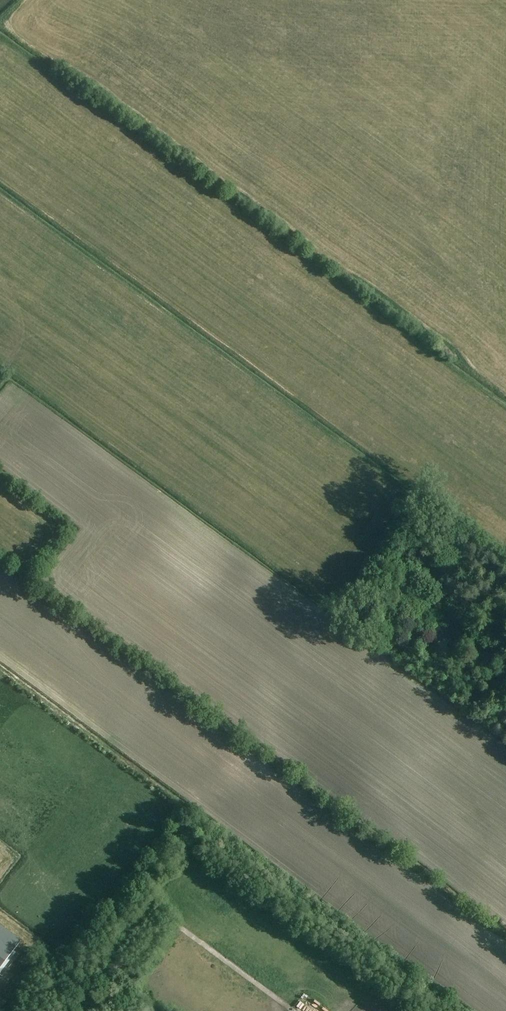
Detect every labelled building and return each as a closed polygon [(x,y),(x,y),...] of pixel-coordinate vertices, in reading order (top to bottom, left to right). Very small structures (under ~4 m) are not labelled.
[(20,941),(0,926),(0,968),(20,941)] [(11,957),(16,964),(21,961),(16,954),(11,957)]
